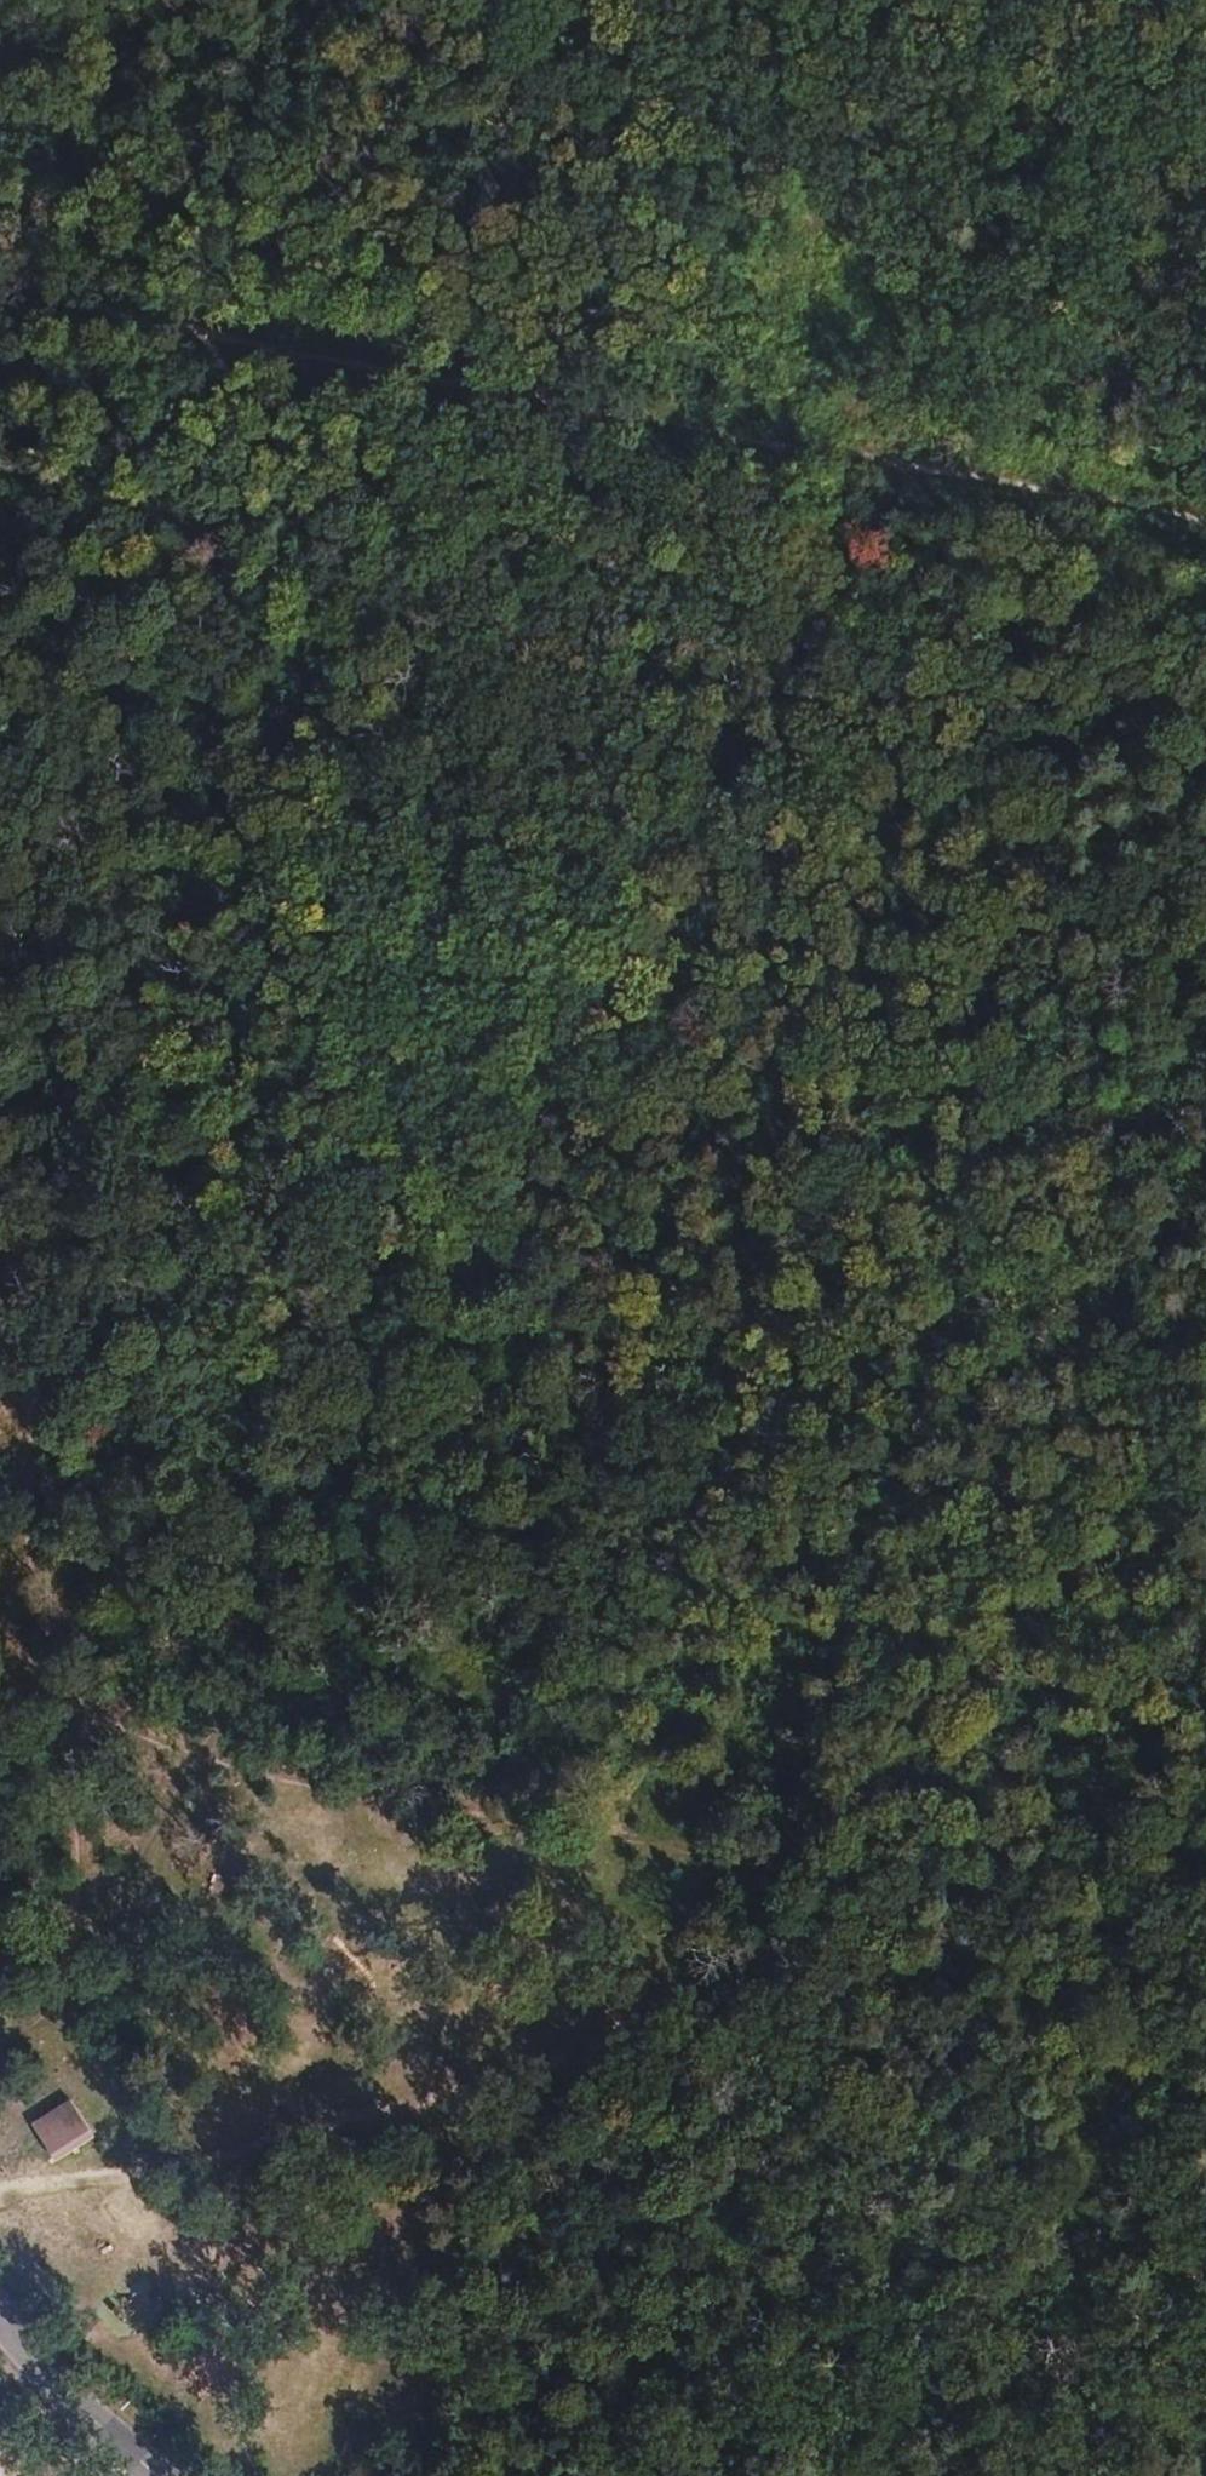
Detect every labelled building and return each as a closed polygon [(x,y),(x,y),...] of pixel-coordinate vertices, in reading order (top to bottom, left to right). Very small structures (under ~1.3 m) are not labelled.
[(70,2099),(27,2124),(50,2158),(95,2134),(70,2099)]
